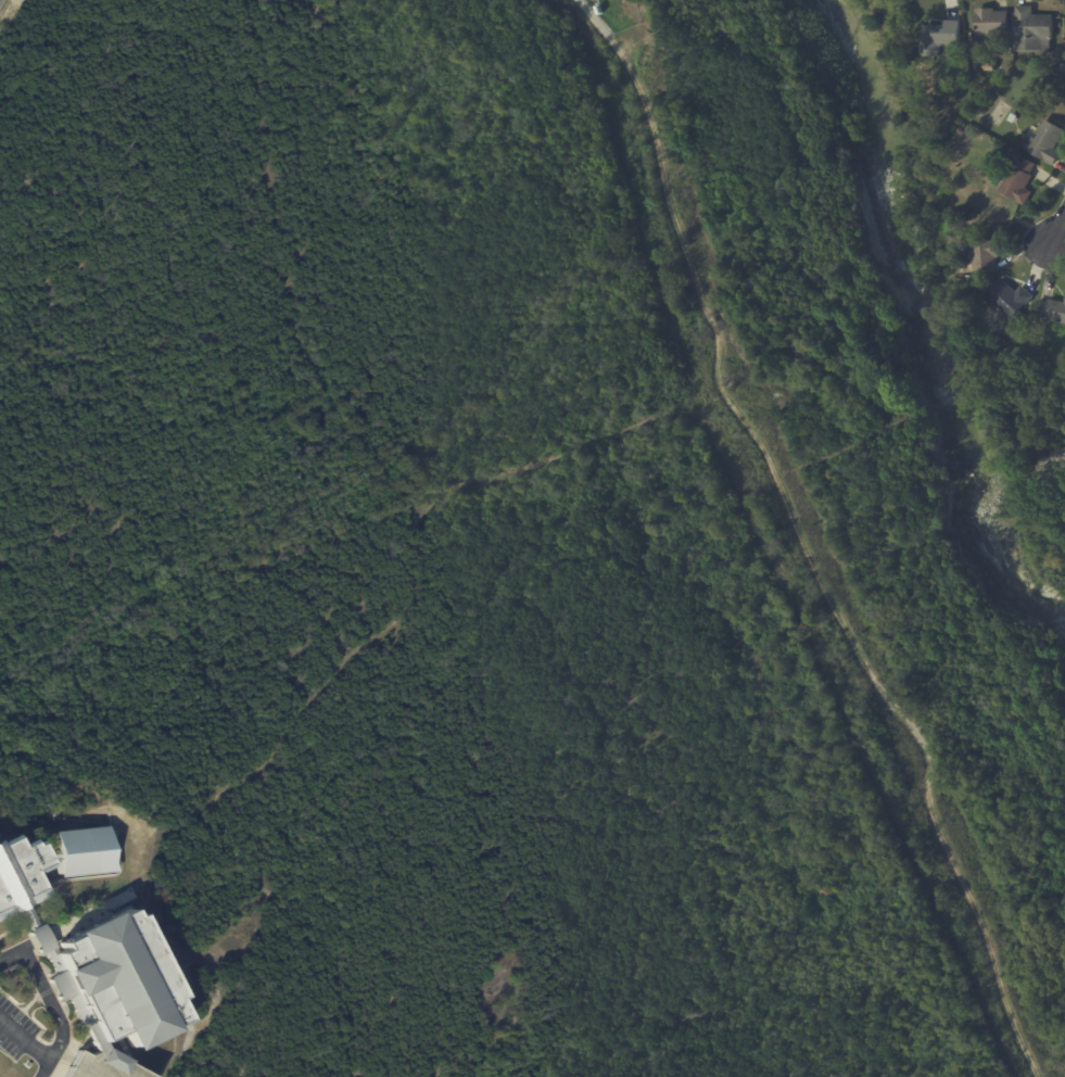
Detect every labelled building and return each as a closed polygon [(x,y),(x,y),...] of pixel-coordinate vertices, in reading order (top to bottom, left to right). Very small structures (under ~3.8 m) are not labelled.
[(1019,5),(1031,7),(1030,14),(1050,15),(1049,42),(1049,52),(1045,55),(1035,55),(1035,51),(1012,50),(1014,5),(1019,5)] [(996,11),(1007,11),(1009,34),(976,35),(975,10),(993,9),(993,11),(996,11)] [(954,21),(959,21),(958,48),(940,47),(939,56),(920,55),(921,37),(924,37),(924,25),(943,26),(943,21),(954,21)] [(1012,114),(1017,117),(1014,124),(1007,121),(1012,114)] [(1043,119),(1063,130),(1053,149),(1060,152),(1052,166),(1017,147),(1024,136),(1030,139),(1042,118),(1043,119)] [(963,128),(966,131),(963,136),(958,130),(962,127),(963,128)] [(1035,165),(1028,176),(1031,177),(1025,189),(1031,193),(1024,206),(998,192),(1017,155),(1035,165)] [(998,255),(998,258),(994,258),(996,273),(972,274),(969,242),(997,240),(998,255)] [(1000,279),(1013,291),(1019,286),(1031,296),(1010,320),(982,295),(999,278),(1000,279)] [(1064,296),(1064,297),(1064,325),(1032,318),(1037,300),(1049,303),(1050,300),(1063,302),(1064,296)] [(13,911),(0,917),(0,843),(15,836),(21,846),(31,840),(33,844),(37,842),(41,852),(50,851),(48,832),(98,826),(101,853),(103,853),(105,872),(50,877),(49,861),(46,861),(49,866),(31,875),(41,897),(23,905),(29,918),(33,917),(48,948),(47,948),(49,952),(52,950),(49,942),(64,935),(62,932),(105,909),(107,913),(122,905),(125,913),(130,911),(172,993),(166,997),(176,1016),(162,1024),(164,1028),(121,1050),(111,1030),(79,1046),(58,999),(52,1002),(40,978),(47,975),(43,967),(41,968),(35,954),(33,955),(21,932),(22,930),(15,918),(16,917),(13,911)] [(814,890),(827,900),(833,892),(819,883),(814,890)] [(94,1051),(143,1076),(58,1076),(68,1057),(73,1050),(83,1055),(94,1051)]
